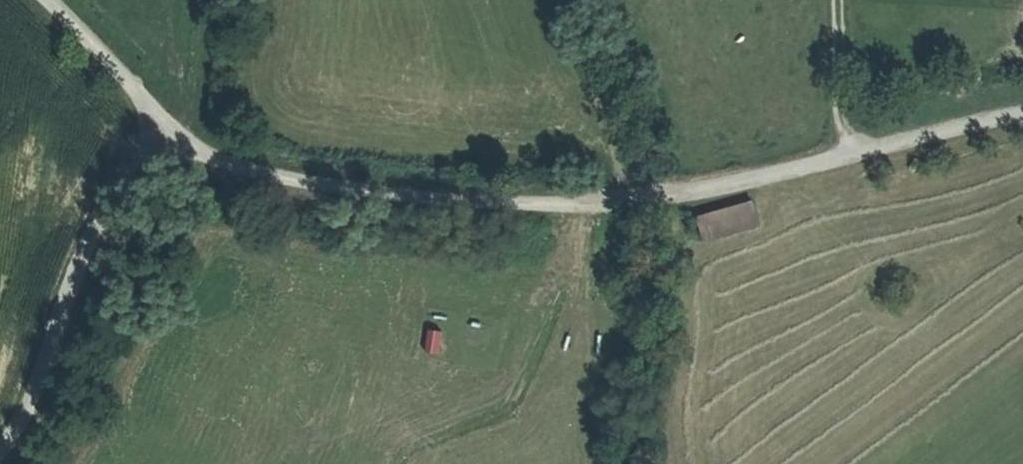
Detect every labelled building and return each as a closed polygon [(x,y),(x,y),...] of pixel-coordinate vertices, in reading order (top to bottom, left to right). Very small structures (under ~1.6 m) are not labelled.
[(704,210),(708,234),(762,226),(758,202),(704,210)]
